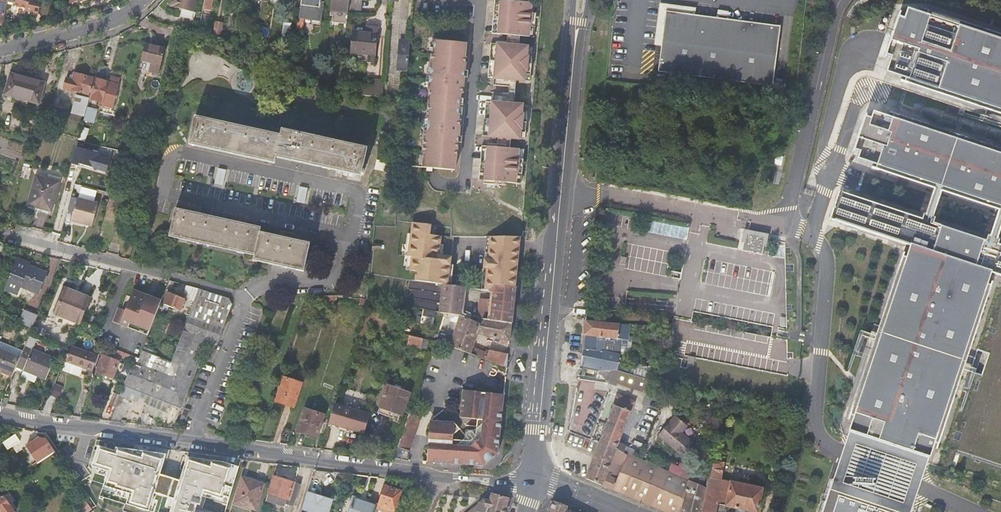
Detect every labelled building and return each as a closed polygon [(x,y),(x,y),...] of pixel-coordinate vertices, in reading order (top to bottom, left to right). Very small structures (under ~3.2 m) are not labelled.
[(0,25),(7,1),(13,2),(13,4),(24,7),(24,10),(37,14),(40,1),(38,0),(0,0),(0,25)] [(169,6),(180,9),(193,12),(197,0),(171,0),(169,6)] [(200,10),(208,11),(210,0),(202,0),(200,10)] [(300,18),(324,20),(325,3),(320,2),(320,0),(302,0),(300,18)] [(330,10),(347,12),(348,0),(331,0),(330,10)] [(501,2),(495,2),(493,35),(499,35),(501,2)] [(499,35),(529,38),(532,5),(501,2),(499,35)] [(654,3),(651,45),(658,46),(661,10),(691,13),(692,7),(654,3)] [(898,4),(876,72),(1000,113),(1000,38),(898,4)] [(193,12),(180,9),(178,16),(191,20),(193,12)] [(691,13),(661,10),(658,46),(656,72),(771,83),(777,22),(691,13)] [(466,25),(458,25),(458,33),(465,34),(466,25)] [(375,55),(377,33),(352,31),(350,52),(375,55)] [(425,153),(423,169),(455,172),(456,157),(458,157),(460,128),(458,127),(461,86),(463,86),(466,57),(464,57),(465,44),(435,41),(433,54),(432,54),(429,90),(431,90),(427,131),(425,131),(423,153),(425,153)] [(395,67),(405,69),(408,43),(400,42),(397,42),(395,67)] [(161,67),(164,50),(144,45),(140,62),(161,67)] [(497,45),(491,45),(488,79),(495,79),(497,45)] [(525,82),(528,49),(497,45),(495,79),(500,81),(500,87),(516,88),(517,82),(525,82)] [(278,57),(275,77),(283,78),(286,58),(278,57)] [(107,83),(103,82),(107,67),(98,65),(89,99),(100,102),(99,106),(102,107),(102,105),(111,108),(117,86),(107,83)] [(36,112),(44,84),(37,82),(28,79),(10,74),(4,94),(17,98),(16,101),(20,107),(36,112)] [(66,79),(64,89),(87,95),(92,79),(73,74),(73,76),(72,80),(68,79),(66,79)] [(117,86),(119,80),(109,77),(107,83),(117,86)] [(490,138),(520,141),(523,107),(514,105),(515,99),(499,97),(498,104),(492,103),(490,138)] [(84,111),(88,99),(83,98),(80,110),(84,111)] [(492,103),(486,103),(483,138),(490,138),(492,103)] [(863,108),(846,158),(1000,209),(1000,153),(863,108)] [(192,116),(186,145),(273,164),(274,158),(361,178),(368,148),(280,129),(279,135),(192,116)] [(96,157),(97,153),(75,147),(70,165),(78,167),(78,165),(106,172),(109,161),(96,157)] [(486,182),(488,148),(483,148),(480,182),(486,182)] [(519,151),(488,148),(486,182),(516,185),(519,151)] [(370,161),(368,170),(377,172),(379,162),(370,161)] [(51,213),(61,182),(34,175),(25,206),(51,213)] [(837,191),(828,219),(905,244),(837,449),(816,511),(909,511),(918,486),(989,272),(1000,276),(1000,246),(837,191)] [(97,203),(76,198),(70,222),(91,228),(97,203)] [(173,210),(166,239),(253,258),(251,263),(303,274),(309,246),(258,235),(260,229),(173,210)] [(682,234),(682,222),(648,221),(648,233),(682,234)] [(450,237),(451,228),(411,222),(407,256),(410,256),(408,271),(415,272),(413,281),(442,285),(446,285),(453,237),(450,237)] [(484,260),(483,261),(517,264),(520,238),(489,237),(487,260),(484,260)] [(16,297),(19,288),(37,295),(47,273),(29,266),(31,263),(16,258),(3,292),(16,297)] [(486,269),(484,290),(492,291),(492,288),(497,285),(514,287),(515,276),(517,264),(483,261),(483,268),(486,269)] [(173,283),(169,282),(164,293),(168,294),(169,294),(173,283)] [(458,317),(469,320),(470,317),(462,312),(465,288),(446,285),(442,285),(439,312),(458,317)] [(478,307),(476,322),(480,323),(482,319),(511,323),(513,302),(514,287),(497,285),(492,288),(492,291),(484,290),(483,290),(482,297),(490,297),(489,306),(482,305),(481,307),(478,307)] [(198,290),(186,286),(185,293),(191,295),(189,300),(194,302),(198,290)] [(90,298),(63,287),(52,315),(79,327),(90,298)] [(161,301),(132,290),(124,310),(118,308),(111,324),(147,337),(160,304),(161,301)] [(214,350),(232,305),(229,299),(198,290),(194,302),(171,363),(154,356),(142,351),(139,359),(135,357),(120,395),(123,396),(124,393),(167,410),(170,408),(171,405),(181,408),(206,342),(211,344),(209,348),(214,350)] [(175,293),(174,296),(169,294),(168,294),(163,306),(162,309),(167,311),(169,307),(180,311),(182,306),(185,307),(187,302),(184,301),(186,297),(175,293)] [(321,304),(334,308),(338,296),(324,296),(321,304)] [(501,345),(508,346),(511,323),(482,319),(480,323),(476,322),(469,320),(458,317),(452,336),(449,347),(506,368),(507,358),(486,350),(485,353),(472,348),(477,334),(502,340),(501,345)] [(585,321),(583,352),(580,369),(600,373),(610,372),(618,374),(619,364),(619,356),(596,351),(597,337),(617,339),(620,325),(585,321)] [(316,342),(317,335),(301,333),(298,348),(309,350),(310,342),(316,342)] [(452,336),(446,334),(443,344),(449,347),(452,336)] [(408,345),(426,349),(428,340),(409,336),(408,345)] [(71,346),(60,369),(79,377),(83,368),(92,371),(97,357),(71,346)] [(154,356),(156,352),(144,347),(142,351),(154,356)] [(16,367),(46,379),(54,361),(24,348),(19,360),(16,367)] [(111,353),(132,361),(133,356),(113,348),(111,353)] [(0,371),(12,376),(16,367),(19,360),(0,351),(0,369),(1,369),(0,371)] [(119,362),(102,356),(96,372),(112,378),(119,362)] [(618,374),(630,377),(632,368),(619,364),(618,374)] [(607,379),(607,380),(632,389),(633,387),(645,391),(645,390),(648,382),(630,377),(618,374),(610,372),(607,379)] [(285,378),(276,402),(294,408),(302,384),(285,378)] [(409,393),(387,386),(380,409),(402,416),(409,393)] [(503,396),(462,390),(460,418),(465,425),(471,420),(484,423),(482,440),(471,449),(455,446),(452,436),(459,430),(452,423),(430,421),(427,464),(476,471),(483,473),(496,462),(503,396)] [(112,392),(108,403),(114,406),(118,395),(112,392)] [(41,412),(50,414),(56,399),(48,396),(41,412)] [(627,455),(633,458),(635,452),(618,444),(634,403),(617,397),(599,444),(616,450),(619,452),(624,454),(627,455)] [(335,405),(329,424),(364,434),(370,415),(335,405)] [(161,411),(146,406),(145,409),(160,415),(161,411)] [(185,423),(190,410),(185,408),(180,421),(183,422),(185,423)] [(317,438),(325,415),(306,409),(298,432),(317,438)] [(689,421),(677,411),(661,432),(685,452),(695,439),(683,429),(689,421)] [(409,451),(422,417),(409,415),(398,447),(409,451)] [(26,445),(38,463),(56,451),(45,433),(26,445)] [(585,480),(612,491),(616,480),(611,478),(612,476),(611,474),(607,473),(616,450),(599,444),(585,480)] [(239,468),(223,463),(187,458),(180,481),(160,475),(165,460),(157,457),(158,454),(123,449),(123,454),(116,452),(100,447),(95,464),(105,467),(104,470),(110,472),(107,480),(111,481),(109,488),(122,492),(125,493),(123,500),(131,502),(130,505),(149,511),(155,493),(174,499),(170,511),(194,511),(197,503),(199,504),(202,496),(203,493),(216,498),(215,500),(214,502),(227,506),(239,468)] [(627,455),(616,480),(612,491),(660,511),(679,511),(688,481),(633,458),(627,455)] [(715,504),(751,511),(757,511),(762,490),(720,480),(723,463),(711,460),(710,460),(705,488),(700,511),(714,511),(715,504)] [(243,477),(234,504),(255,510),(263,483),(243,477)] [(288,501),(287,502),(295,505),(301,486),(273,477),(268,494),(288,501)] [(688,481),(679,511),(700,511),(705,488),(688,481)] [(377,510),(384,511),(394,511),(401,494),(384,488),(377,507),(377,510)] [(125,493),(122,492),(119,502),(130,505),(131,502),(123,500),(125,493)] [(301,511),(329,511),(333,501),(307,493),(301,511)] [(492,493),(471,509),(480,511),(505,511),(509,499),(492,493)] [(266,498),(287,505),(287,502),(288,501),(268,494),(266,498)] [(4,497),(1,499),(0,498),(0,511),(13,511),(4,497)] [(377,510),(377,507),(354,499),(350,511),(376,511),(377,510)] [(567,508),(553,502),(549,511),(567,511),(566,511),(567,508)]
